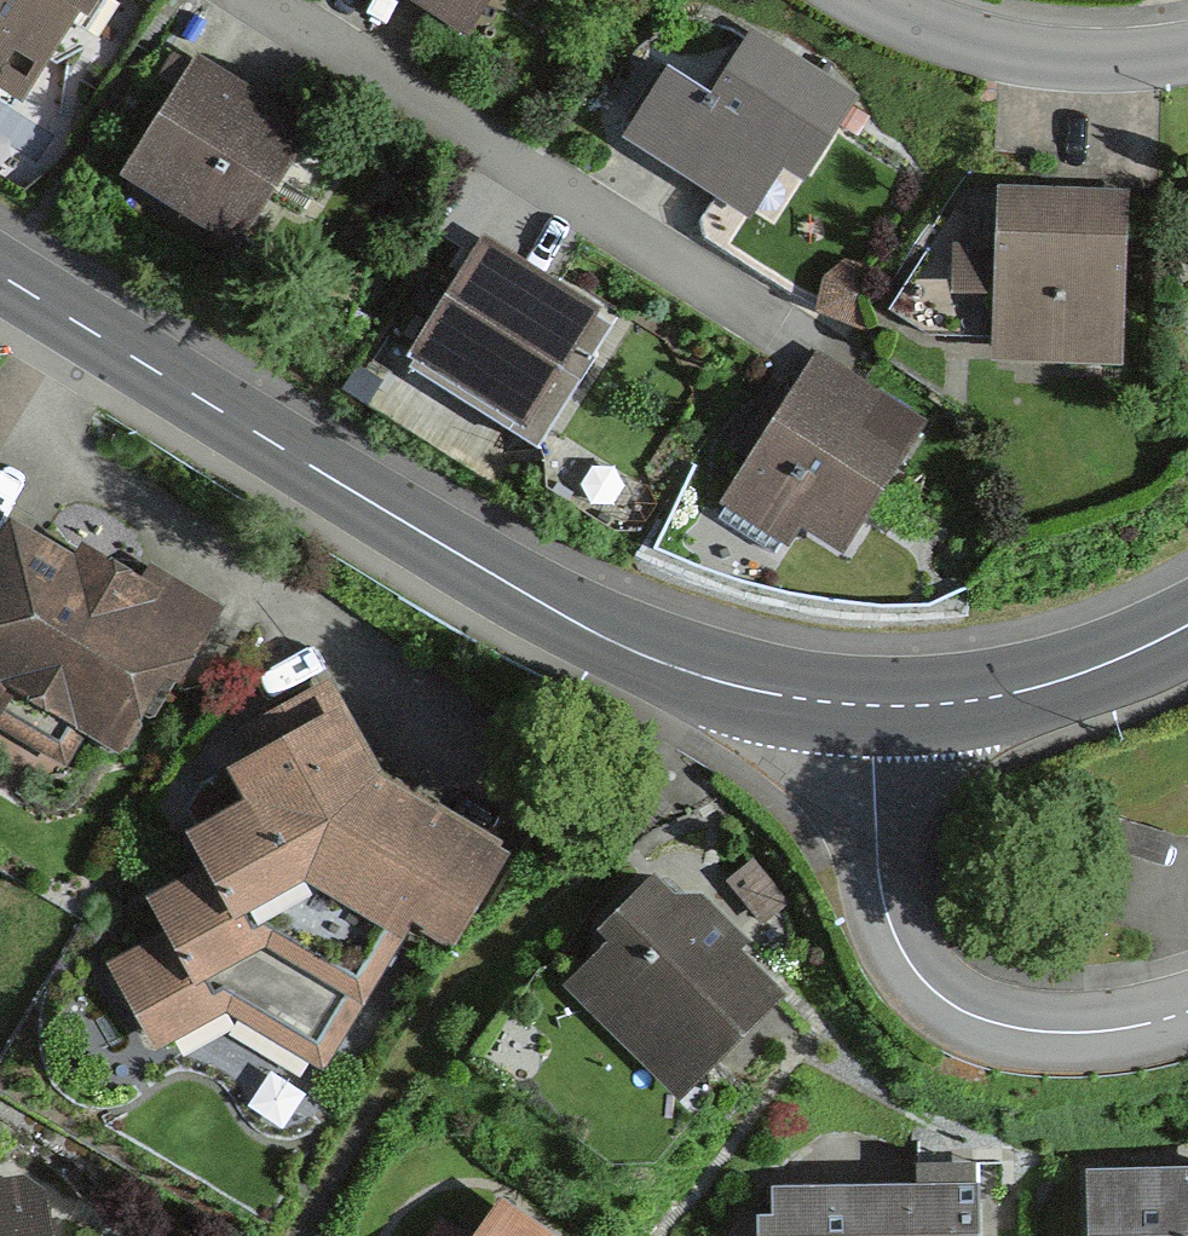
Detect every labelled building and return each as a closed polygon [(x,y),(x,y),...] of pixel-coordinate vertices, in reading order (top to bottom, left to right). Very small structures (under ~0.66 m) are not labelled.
[(22,107),(87,0),(0,0),(0,94),(22,107)] [(452,41),(479,0),(388,0),(452,41)] [(510,13),(519,0),(491,0),(510,13)] [(702,96),(653,64),(604,139),(732,222),(762,176),(798,200),(858,109),(743,34),(702,96)] [(212,255),(289,127),(173,56),(95,184),(212,255)] [(1119,195),(979,192),(975,376),(1114,380),(1119,195)] [(504,442),(596,308),(479,228),(386,362),(504,442)] [(824,564),(920,428),(812,352),(697,514),(764,561),(783,534),(824,564)] [(0,529),(0,812),(40,837),(84,826),(110,788),(152,781),(183,722),(166,707),(216,618),(152,580),(139,602),(0,529)] [(372,789),(322,690),(217,740),(227,758),(197,775),(213,807),(149,836),(164,879),(119,901),(138,948),(86,969),(134,1053),(161,1063),(215,1041),(302,1090),(398,937),(434,957),(495,858),(372,789)] [(674,895),(654,876),(599,931),(609,941),(564,986),(680,1100),(787,992),(742,948),(750,940),(703,894),(674,895)] [(1081,1174),(1085,1235),(1187,1235),(1187,1167),(1081,1174)] [(50,1196),(21,1176),(0,1183),(0,1235),(52,1235),(50,1196)] [(976,1185),(743,1191),(742,1235),(976,1235),(976,1185)] [(500,1195),(472,1235),(560,1235),(500,1195)]
